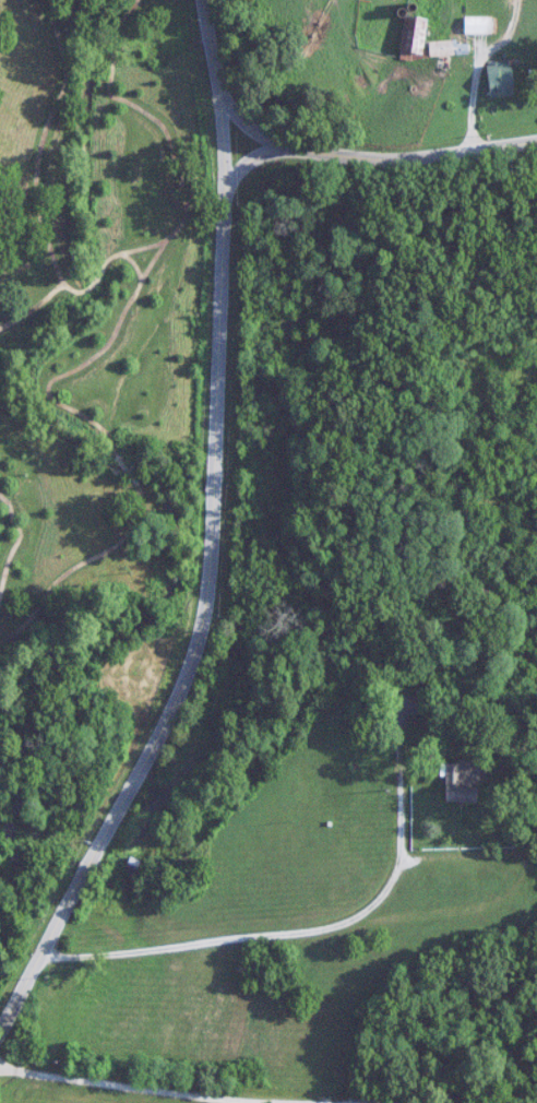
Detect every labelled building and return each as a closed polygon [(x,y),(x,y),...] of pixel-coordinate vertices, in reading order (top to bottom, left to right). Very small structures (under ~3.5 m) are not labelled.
[(426,17),(403,17),(403,60),(426,60),(426,17)] [(495,18),(466,18),(466,35),(495,35),(495,18)] [(470,42),(429,42),(429,56),(470,56),(470,42)] [(490,63),(490,97),(514,97),(514,63),(490,63)] [(447,803),(479,803),(479,763),(447,763),(447,803)] [(148,866),(131,858),(125,872),(142,880),(148,866)]
